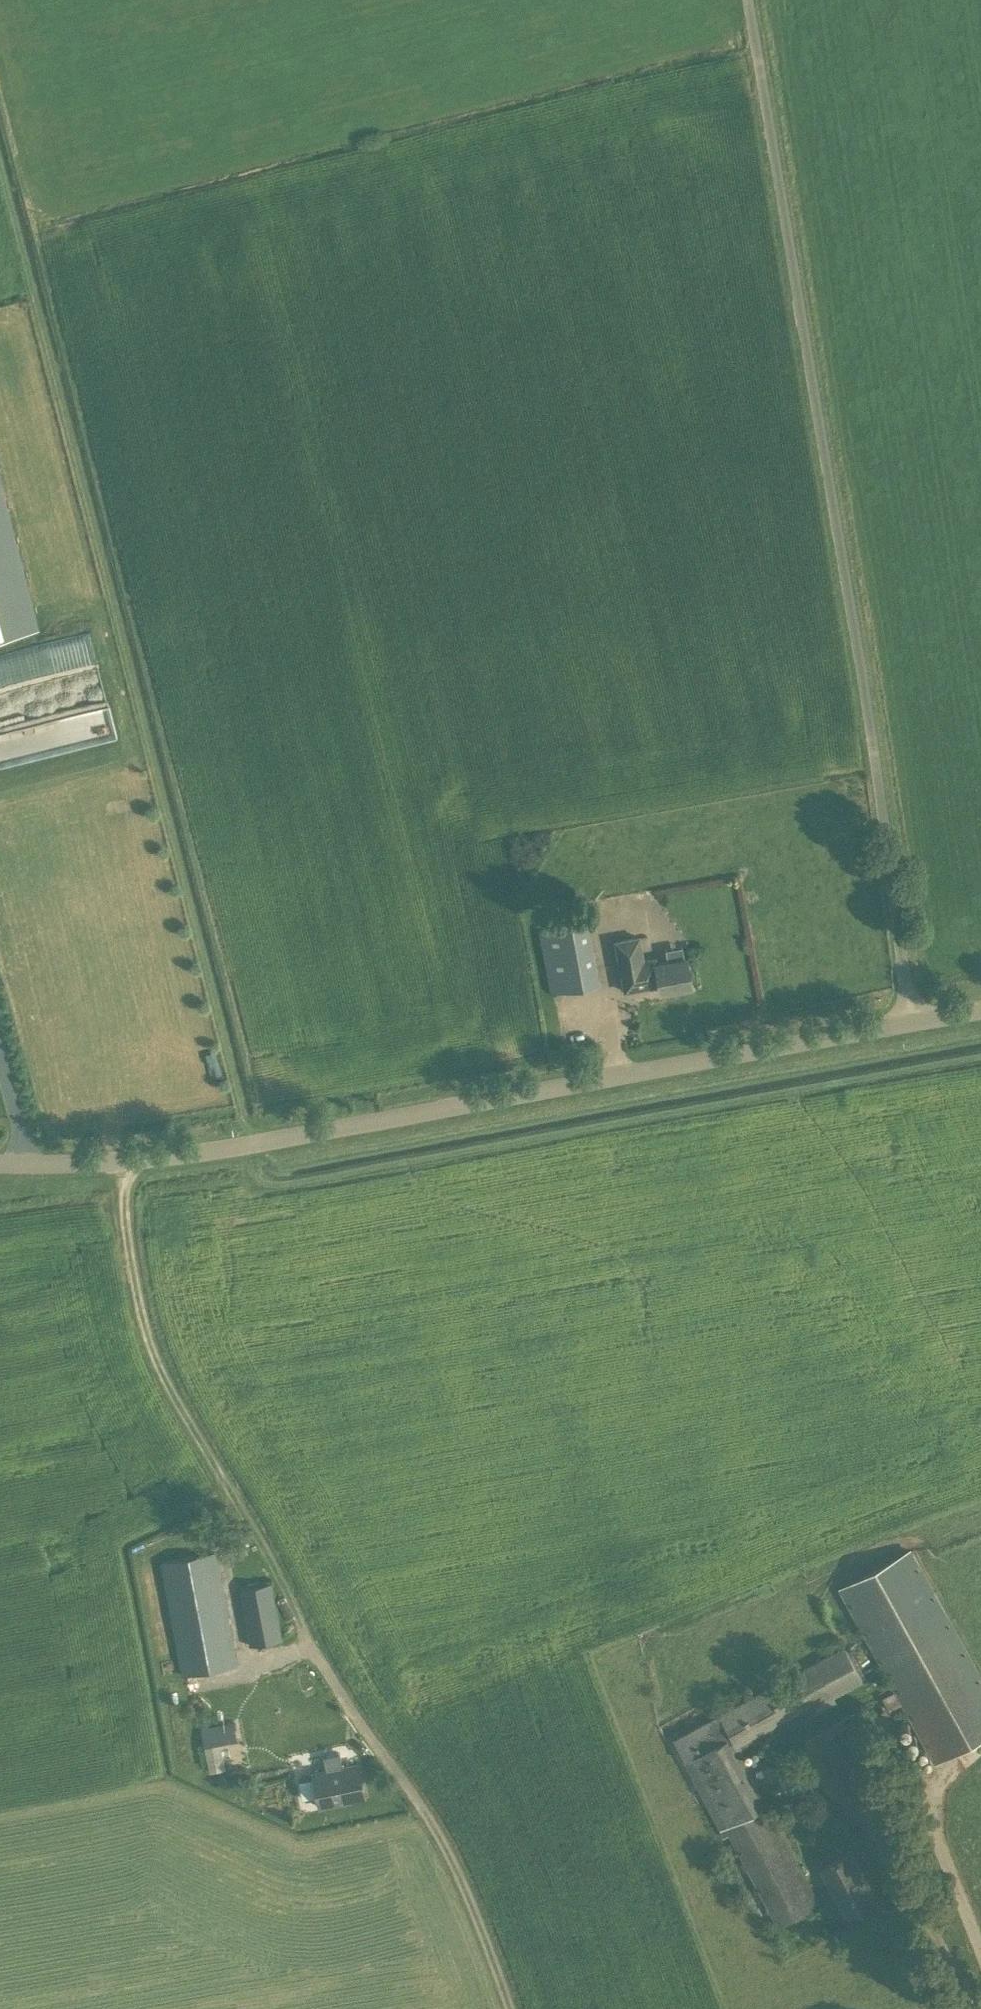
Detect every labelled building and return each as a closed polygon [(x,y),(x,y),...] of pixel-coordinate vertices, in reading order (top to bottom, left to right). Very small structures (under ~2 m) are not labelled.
[(38,628),(0,482),(0,638),(38,628)] [(541,910),(544,928),(539,929),(551,992),(599,983),(589,920),(584,921),(581,903),(541,910)] [(686,957),(655,963),(654,957),(641,959),(636,936),(614,941),(624,992),(659,985),(661,992),(692,986),(686,957)] [(934,1755),(980,1729),(980,1672),(913,1547),(841,1587),(934,1755)] [(182,1675),(237,1664),(217,1551),(160,1561),(182,1675)] [(272,1580),(239,1588),(250,1645),(282,1639),(272,1580)] [(762,1804),(737,1755),(817,1711),(814,1706),(862,1679),(843,1646),(718,1714),(672,1738),(683,1759),(720,1829),(723,1836),(728,1833),(777,1924),(820,1902),(768,1802),(762,1804)] [(890,1789),(860,1732),(867,1728),(858,1711),(815,1734),(848,1795),(852,1793),(858,1805),(890,1789)] [(232,1721),(201,1728),(204,1745),(236,1738),(232,1721)] [(357,1763),(312,1772),(319,1804),(364,1795),(357,1763)] [(875,1898),(850,1851),(821,1868),(846,1915),(875,1898)]
